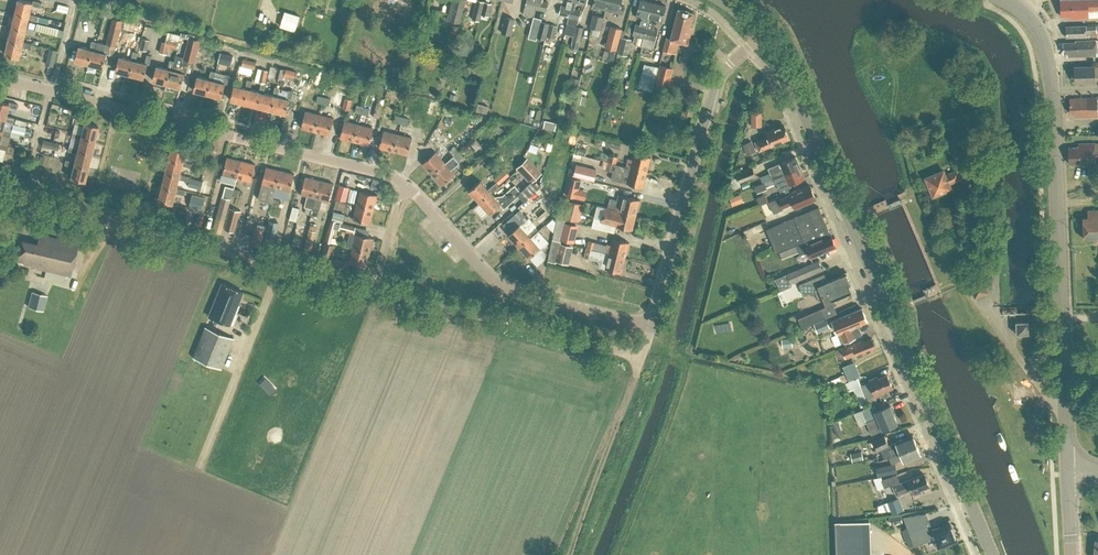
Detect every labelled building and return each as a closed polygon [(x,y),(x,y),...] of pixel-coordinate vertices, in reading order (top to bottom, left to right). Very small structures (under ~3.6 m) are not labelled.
[(43,2),(35,0),(33,0),(33,1),(27,0),(19,0),(16,12),(30,16),(30,13),(33,4),(41,7),(43,2)] [(447,19),(460,22),(466,0),(452,0),(447,19)] [(481,0),(476,0),(471,18),(479,20),(484,1),(481,0)] [(523,14),(533,16),(537,0),(527,0),(523,14)] [(543,0),(537,0),(533,16),(534,17),(536,8),(546,11),(548,2),(543,0)] [(559,14),(569,16),(573,0),(570,0),(568,6),(561,5),(559,14)] [(587,0),(573,0),(569,16),(579,19),(581,10),(574,8),(576,2),(586,4),(587,0)] [(593,7),(599,9),(600,8),(606,9),(608,0),(594,0),(593,7)] [(606,9),(612,11),(612,12),(614,12),(623,14),(625,5),(621,4),(622,0),(608,0),(606,9)] [(653,2),(646,0),(640,0),(636,17),(642,18),(641,24),(636,23),(634,34),(644,36),(645,37),(653,2)] [(1061,16),(1071,15),(1071,17),(1097,17),(1097,0),(1061,0),(1061,16)] [(484,1),(481,13),(488,15),(492,3),(484,1)] [(666,5),(653,2),(645,37),(644,36),(642,45),(653,48),(658,29),(654,28),(656,21),(661,23),(666,5)] [(69,7),(59,4),(57,10),(68,13),(69,7)] [(667,37),(664,49),(672,51),(675,42),(679,43),(679,40),(688,43),(692,26),(690,25),(694,12),(679,8),(671,38),(667,37)] [(26,29),(27,27),(29,18),(44,22),(43,24),(57,27),(59,20),(30,13),(30,16),(16,12),(12,26),(26,29)] [(300,16),(285,12),(280,27),(295,31),(300,16)] [(590,26),(601,29),(604,16),(593,14),(590,26)] [(511,34),(515,18),(505,16),(501,32),(511,34)] [(537,36),(546,39),(547,36),(550,23),(541,21),(537,36)] [(64,30),(38,23),(36,30),(63,36),(64,30)] [(558,25),(550,23),(547,36),(555,38),(558,25)] [(579,48),(584,27),(576,25),(571,46),(579,48)] [(617,49),(622,28),(611,25),(605,46),(617,49)] [(1066,25),(1066,36),(1097,35),(1097,31),(1097,25),(1087,25),(1066,25)] [(12,26),(9,39),(23,43),(24,41),(26,32),(35,34),(36,29),(27,27),(26,29),(12,26)] [(189,36),(183,58),(195,61),(201,39),(189,36)] [(622,36),(618,52),(627,55),(631,38),(622,36)] [(179,40),(167,37),(165,41),(162,40),(159,52),(167,53),(169,46),(177,48),(179,40)] [(147,50),(149,40),(143,38),(140,48),(147,50)] [(9,39),(5,53),(20,57),(22,46),(31,48),(32,43),(24,41),(23,43),(9,39)] [(1063,42),(1064,53),(1067,52),(1067,56),(1097,55),(1097,52),(1097,39),(1076,40),(1076,41),(1063,42)] [(79,45),(75,60),(89,63),(93,49),(95,50),(97,41),(92,40),(90,48),(79,45)] [(104,52),(95,50),(93,49),(89,63),(104,67),(107,53),(109,53),(111,44),(106,43),(104,52)] [(49,47),(45,64),(53,66),(57,49),(49,47)] [(131,59),(119,56),(116,70),(130,74),(134,59),(136,60),(138,51),(134,50),(131,59)] [(602,50),(601,58),(612,59),(613,51),(602,50)] [(134,59),(130,74),(144,77),(148,63),(150,64),(152,55),(147,53),(145,62),(136,60),(134,59)] [(231,66),(233,56),(221,53),(219,63),(231,66)] [(171,69),(173,69),(175,60),(170,59),(168,68),(157,65),(153,79),(167,83),(171,69)] [(256,62),(243,59),(242,65),(254,68),(256,62)] [(641,62),(636,85),(649,89),(655,65),(641,62)] [(171,69),(167,83),(181,86),(185,72),(186,73),(189,64),(184,63),(182,71),(173,69),(171,69)] [(674,67),(661,64),(656,82),(669,86),(674,67)] [(1074,66),(1075,82),(1095,81),(1095,76),(1097,76),(1097,65),(1095,65),(1074,66)] [(282,80),(284,69),(277,68),(275,78),(282,80)] [(197,75),(194,89),(208,93),(212,79),(214,79),(216,71),(211,69),(209,78),(197,75)] [(265,82),(268,71),(262,69),(259,81),(265,82)] [(295,71),(286,69),(284,76),(294,78),(295,71)] [(117,73),(112,88),(124,92),(129,76),(117,73)] [(212,79),(208,93),(222,97),(226,83),(228,83),(230,74),(225,73),(223,82),(214,79),(212,79)] [(234,85),(231,99),(245,102),(248,88),(251,89),(253,80),(248,79),(246,87),(234,85)] [(259,91),(251,89),(248,88),(245,102),(259,106),(262,91),(264,92),(266,83),(262,82),(259,91)] [(262,91),(259,106),(272,109),(276,95),(278,95),(280,87),(275,85),(273,94),(264,92),(262,91)] [(276,95),(272,109),(286,113),(290,99),(292,99),(294,90),(289,89),(287,98),(278,95),(276,95)] [(386,94),(379,92),(374,116),(380,117),(386,94)] [(339,107),(343,95),(337,93),(333,105),(339,107)] [(324,96),(318,95),(316,101),(323,103),(324,96)] [(331,98),(324,96),(323,103),(329,105),(331,98)] [(1097,97),(1070,98),(1070,112),(1074,112),(1074,117),(1097,116),(1097,97)] [(345,98),(342,108),(349,110),(352,100),(345,98)] [(17,103),(8,101),(8,103),(0,101),(0,115),(5,116),(5,115),(8,106),(16,108),(17,103)] [(364,106),(357,104),(355,111),(362,112),(364,106)] [(392,106),(385,105),(382,117),(389,119),(392,106)] [(489,108),(479,105),(477,112),(487,115),(489,108)] [(370,108),(364,106),(362,112),(368,114),(370,108)] [(306,110),(301,127),(330,134),(334,117),(306,110)] [(762,127),(762,113),(752,113),(752,127),(762,127)] [(396,114),(394,121),(401,122),(402,116),(396,114)] [(14,117),(5,115),(5,116),(0,115),(0,130),(2,130),(2,128),(4,119),(13,122),(14,117)] [(402,116),(401,122),(407,124),(409,118),(402,116)] [(81,133),(80,135),(95,139),(98,125),(84,122),(84,120),(75,118),(74,122),(83,125),(81,133)] [(543,119),(542,126),(553,128),(554,121),(543,119)] [(345,120),(340,137),(369,144),(373,127),(345,120)] [(768,136),(756,141),(759,150),(790,137),(784,125),(777,128),(774,127),(766,131),(768,136)] [(384,130),(380,147),(408,154),(412,137),(384,130)] [(77,149),(91,153),(95,139),(80,135),(81,133),(72,131),(71,136),(80,138),(77,147),(77,149)] [(606,146),(620,149),(621,142),(608,138),(606,146)] [(756,152),(752,141),(743,145),(748,155),(756,152)] [(6,149),(6,152),(13,153),(14,146),(0,142),(0,148),(6,149)] [(1097,152),(1097,143),(1095,143),(1095,142),(1078,143),(1078,146),(1068,147),(1069,163),(1079,162),(1079,165),(1096,164),(1095,152),(1097,152)] [(173,144),(169,158),(183,162),(184,159),(186,150),(195,153),(196,148),(187,146),(187,147),(173,144)] [(69,145),(67,150),(76,152),(74,161),(74,163),(88,166),(91,153),(77,149),(77,147),(69,145)] [(455,146),(450,150),(454,155),(459,151),(455,146)] [(214,160),(216,153),(209,151),(207,158),(214,160)] [(433,174),(446,163),(446,162),(436,151),(423,163),(433,174)] [(459,151),(454,155),(458,160),(463,155),(459,151)] [(627,166),(647,171),(651,156),(635,152),(633,158),(629,157),(627,166)] [(610,154),(608,161),(616,163),(618,156),(610,154)] [(446,163),(433,174),(442,185),(455,173),(452,169),(460,162),(458,160),(454,155),(446,163)] [(237,177),(241,160),(227,156),(223,173),(237,177)] [(770,172),(761,176),(764,182),(800,167),(796,156),(768,167),(770,172)] [(169,158),(166,172),(180,175),(181,173),(183,164),(192,166),(193,162),(184,159),(183,162),(169,158)] [(532,183),(543,173),(528,158),(518,168),(532,183)] [(961,162),(968,180),(980,175),(973,158),(961,162)] [(64,164),(73,166),(70,177),(84,181),(88,166),(74,163),(74,161),(65,159),(64,164)] [(241,160),(237,177),(251,181),(256,163),(241,160)] [(611,178),(643,186),(647,171),(627,166),(604,160),(602,167),(606,168),(606,169),(613,171),(611,178)] [(22,166),(5,162),(3,170),(20,174),(22,166)] [(192,169),(203,172),(205,165),(194,162),(192,169)] [(576,165),(574,176),(594,181),(597,170),(576,165)] [(272,202),(281,170),(266,166),(258,198),(272,202)] [(740,182),(756,175),(753,167),(737,173),(740,182)] [(805,177),(800,167),(764,182),(766,187),(777,182),(781,190),(791,186),(790,184),(805,177)] [(944,170),(926,177),(934,194),(951,187),(949,183),(962,178),(958,169),(945,174),(944,170)] [(281,170),(276,187),(291,190),(295,173),(281,170)] [(166,172),(162,185),(177,189),(177,187),(179,178),(188,180),(189,175),(181,173),(180,175),(166,172)] [(188,184),(202,187),(204,179),(190,176),(188,184)] [(320,179),(306,176),(301,193),(308,195),(305,206),(306,206),(305,212),(311,214),(320,179)] [(334,183),(320,179),(311,214),(318,215),(322,198),(330,200),(334,183)] [(481,180),(470,189),(480,201),(491,191),(492,192),(499,185),(496,182),(488,188),(481,180)] [(496,197),(492,192),(491,191),(480,201),(490,212),(501,203),(505,207),(522,192),(515,184),(502,196),(496,197)] [(186,189),(177,187),(177,189),(162,185),(159,200),(173,203),(176,192),(185,194),(186,189)] [(345,201),(349,188),(339,185),(335,199),(345,201)] [(779,197),(769,201),(774,212),(784,208),(783,207),(793,202),(796,208),(804,204),(804,203),(816,197),(811,185),(799,190),(797,189),(789,193),(790,194),(779,198),(779,197)] [(360,190),(357,204),(374,208),(378,194),(360,190)] [(193,193),(189,206),(202,209),(205,196),(193,193)] [(727,197),(730,204),(740,200),(738,193),(727,197)] [(608,207),(636,214),(640,199),(624,195),(622,201),(610,198),(608,207)] [(222,196),(213,230),(222,232),(231,198),(222,196)] [(357,204),(353,218),(371,222),(374,208),(357,204)] [(296,221),(299,208),(293,206),(290,220),(296,221)] [(636,214),(608,207),(605,206),(602,221),(633,229),(636,214)] [(241,210),(230,207),(224,228),(236,231),(241,210)] [(818,207),(767,229),(777,252),(797,245),(801,254),(808,251),(811,257),(837,246),(831,234),(818,207)] [(515,223),(524,218),(520,209),(510,214),(515,223)] [(1083,217),(1084,238),(1097,237),(1097,209),(1088,209),(1088,217),(1083,217)] [(345,214),(333,211),(331,219),(343,222),(345,214)] [(335,242),(336,237),(333,236),(336,225),(340,226),(339,229),(354,233),(356,226),(343,222),(331,219),(326,240),(335,242)] [(279,222),(269,220),(265,236),(275,238),(279,222)] [(317,226),(310,224),(305,247),(312,248),(317,226)] [(528,233),(520,224),(509,233),(519,245),(530,235),(531,236),(539,230),(535,226),(528,233)] [(265,228),(256,226),(252,244),(261,246),(265,228)] [(572,241),(573,235),(562,232),(561,239),(572,241)] [(17,259),(24,261),(23,262),(30,264),(30,266),(70,275),(78,242),(39,233),(37,242),(21,239),(17,259)] [(353,247),(370,251),(374,237),(357,233),(353,247)] [(538,244),(531,236),(530,235),(519,245),(530,256),(538,264),(545,258),(546,252),(542,247),(548,241),(545,237),(538,244)] [(607,243),(605,251),(626,257),(629,242),(613,237),(611,244),(607,243)] [(596,241),(589,239),(587,246),(594,248),(596,241)] [(336,244),(325,242),(321,257),(331,260),(336,244)] [(569,264),(573,246),(560,242),(556,260),(569,264)] [(353,247),(349,261),(367,265),(370,251),(353,247)] [(605,251),(587,247),(585,256),(603,261),(601,265),(600,265),(600,266),(606,267),(605,267),(622,271),(626,257),(605,251)] [(791,282),(823,269),(818,259),(786,273),(790,283),(791,282)] [(850,292),(855,290),(847,271),(843,273),(843,274),(827,280),(824,273),(802,283),(806,293),(814,289),(819,299),(823,297),(827,305),(798,317),(802,327),(831,315),(827,306),(837,302),(835,298),(850,291),(850,292)] [(790,283),(786,273),(775,278),(780,289),(792,284),(791,282),(790,283)] [(983,278),(970,283),(976,297),(989,291),(983,278)] [(243,291),(223,283),(209,316),(230,324),(243,291)] [(28,306),(43,309),(47,294),(32,290),(28,306)] [(858,324),(868,320),(862,307),(833,320),(838,333),(841,332),(844,341),(862,334),(858,324)] [(817,332),(830,327),(826,319),(814,324),(817,332)] [(1017,333),(1018,338),(1029,337),(1028,333),(1029,333),(1029,331),(1035,330),(1035,322),(1029,322),(1029,320),(1016,321),(1016,333),(1017,333)] [(193,356),(222,368),(234,337),(206,326),(193,356)] [(863,340),(842,348),(846,357),(856,353),(858,356),(865,353),(865,351),(876,347),(872,338),(864,341),(863,340)] [(858,376),(845,382),(848,390),(854,388),(861,405),(869,402),(867,398),(875,394),(876,396),(885,392),(884,391),(893,387),(887,373),(878,377),(878,375),(869,379),(869,381),(861,384),(858,376)] [(262,378),(258,382),(268,392),(274,387),(269,382),(267,383),(262,378)] [(875,404),(862,409),(867,421),(878,416),(883,429),(898,422),(890,404),(877,410),(875,404)] [(837,435),(843,432),(838,420),(832,422),(837,435)] [(889,456),(917,444),(913,434),(889,444),(885,435),(874,439),(878,449),(881,448),(885,458),(889,456)] [(921,454),(917,444),(889,456),(892,462),(903,458),(904,461),(921,454)] [(862,450),(851,452),(853,461),(864,458),(862,450)] [(878,475),(896,472),(894,465),(888,467),(887,464),(876,467),(878,475)] [(899,472),(882,479),(885,486),(893,483),(894,485),(893,485),(897,495),(911,489),(912,493),(930,486),(924,473),(900,483),(897,474),(900,473),(899,472)] [(881,503),(879,510),(888,509),(888,510),(891,509),(892,513),(904,509),(899,496),(881,503)] [(926,513),(904,516),(915,544),(935,536),(939,546),(957,539),(950,523),(941,526),(940,525),(932,528),(926,513)] [(901,514),(890,516),(891,523),(902,521),(901,514)]
